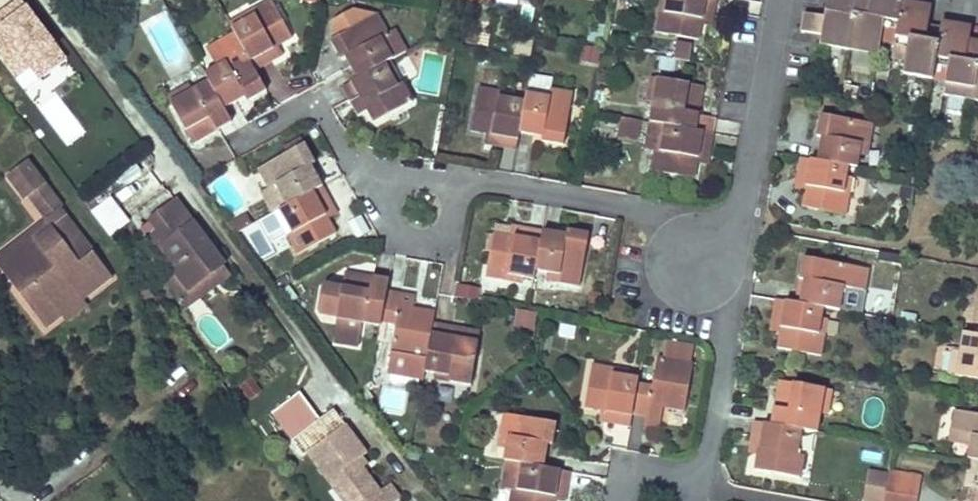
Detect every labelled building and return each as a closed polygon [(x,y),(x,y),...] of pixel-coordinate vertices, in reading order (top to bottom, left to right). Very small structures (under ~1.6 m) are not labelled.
[(229,28),(232,33),(252,71),(270,62),(265,53),(275,47),(290,39),(269,0),(249,10),(252,16),(239,22),(229,28)] [(656,12),(652,32),(695,41),(697,26),(699,12),(710,14),(713,0),(664,0),(662,13),(656,12)] [(656,12),(662,13),(664,0),(657,0),(656,12)] [(822,19),(819,35),(817,46),(876,56),(878,43),(892,46),(889,60),(903,63),(901,76),(943,83),(941,97),(977,103),(977,42),(967,40),(969,27),(940,22),(939,27),(936,44),(924,41),(927,25),(930,6),(899,1),(900,0),(825,0),(822,19)] [(249,10),(236,17),(239,22),(252,16),(249,10)] [(387,35),(376,16),(354,11),(337,20),(329,41),(338,57),(343,55),(349,52),(354,63),(348,66),(355,79),(382,64),(391,59),(386,49),(380,39),(387,35)] [(699,12),(697,26),(708,28),(710,14),(699,12)] [(819,35),(822,19),(802,15),(799,31),(819,35)] [(939,27),(927,25),(924,41),(936,44),(939,27)] [(214,68),(202,74),(206,83),(221,110),(234,103),(230,97),(239,93),(242,99),(244,103),(264,92),(252,71),(232,33),(212,43),(223,63),(214,68)] [(387,35),(380,39),(386,49),(393,46),(387,35)] [(519,39),(517,53),(531,55),(533,41),(519,39)] [(675,41),(671,59),(688,62),(691,44),(675,41)] [(212,43),(204,48),(214,68),(223,63),(212,43)] [(275,47),(265,53),(270,62),(280,56),(275,47)] [(600,50),(583,48),(580,65),(598,68),(600,50)] [(349,52),(343,55),(348,66),(354,63),(349,52)] [(355,79),(340,87),(349,104),(358,100),(364,111),(371,124),(410,103),(399,83),(393,86),(386,73),(382,64),(355,79)] [(392,69),(386,73),(393,86),(399,83),(392,69)] [(644,102),(650,103),(655,79),(648,78),(644,102)] [(650,103),(646,123),(662,126),(693,132),(700,88),(655,79),(650,103)] [(191,92),(169,104),(189,141),(197,137),(199,141),(229,125),(221,110),(206,83),(191,92)] [(164,97),(169,104),(191,92),(187,85),(164,97)] [(537,88),(535,96),(548,98),(549,90),(537,88)] [(469,133),(486,136),(497,138),(496,148),(515,151),(518,133),(523,103),(513,101),(498,98),(499,92),(476,89),(469,133)] [(523,103),(518,133),(532,136),(533,129),(543,131),(541,137),(540,143),(561,146),(571,94),(549,90),(548,98),(535,96),(525,94),(523,103)] [(499,92),(498,98),(513,101),(514,95),(499,92)] [(230,97),(234,103),(242,99),(239,93),(230,97)] [(358,100),(349,104),(354,116),(364,111),(358,100)] [(818,148),(815,162),(845,167),(854,169),(857,157),(859,146),(867,147),(870,126),(819,117),(815,138),(819,139),(826,140),(824,149),(818,148)] [(618,120),(615,137),(635,141),(638,124),(618,120)] [(646,123),(642,149),(652,151),(658,152),(662,126),(646,123)] [(658,152),(652,151),(647,173),(692,181),(694,165),(696,153),(706,155),(710,135),(693,132),(662,126),(658,152)] [(533,129),(532,136),(541,137),(543,131),(533,129)] [(486,136),(484,146),(496,148),(497,138),(486,136)] [(819,139),(818,148),(824,149),(826,140),(819,139)] [(256,171),(267,190),(273,186),(279,196),(285,207),(320,187),(313,174),(307,178),(303,170),(309,167),(313,165),(302,146),(256,171)] [(859,146),(857,157),(865,158),(867,147),(859,146)] [(696,153),(694,165),(704,167),(706,155),(696,153)] [(798,159),(794,179),(805,180),(803,192),(800,208),(843,215),(847,193),(840,192),(843,177),(845,167),(815,162),(798,159)] [(62,317),(52,304),(71,290),(81,303),(111,280),(57,209),(59,207),(26,163),(7,178),(25,201),(29,197),(46,220),(0,256),(0,272),(45,330),(62,317)] [(313,174),(309,167),(303,170),(307,178),(313,174)] [(843,177),(840,192),(847,193),(850,179),(843,177)] [(794,179),(792,190),(803,192),(805,180),(794,179)] [(273,186),(267,190),(272,200),(279,196),(273,186)] [(285,207),(276,211),(289,234),(300,253),(335,234),(327,219),(320,209),(329,204),(320,187),(285,207)] [(108,200),(91,211),(108,238),(125,227),(108,200)] [(187,291),(221,265),(175,203),(150,221),(159,233),(149,240),(171,269),(187,291)] [(329,204),(320,209),(327,219),(336,215),(329,204)] [(252,225),(247,214),(227,223),(233,235),(252,225)] [(510,227),(508,237),(520,239),(521,229),(510,227)] [(483,276),(505,280),(506,275),(522,278),(532,279),(534,270),(540,232),(521,229),(520,239),(508,237),(491,234),(483,276)] [(540,232),(534,270),(545,273),(557,275),(556,283),(577,287),(586,234),(565,231),(564,237),(563,243),(554,242),(555,235),(540,232)] [(300,253),(289,234),(284,238),(294,256),(300,253)] [(564,237),(555,235),(554,242),(563,243),(564,237)] [(800,292),(797,305),(822,309),(838,312),(840,298),(841,288),(863,292),(867,271),(801,258),(797,281),(802,281),(808,283),(806,293),(800,292)] [(187,291),(171,269),(162,276),(185,307),(228,274),(221,265),(187,291)] [(545,273),(544,281),(556,283),(557,275),(545,273)] [(320,318),(334,320),(359,325),(378,328),(379,324),(385,291),(387,281),(352,275),(351,279),(341,278),(339,288),(325,286),(319,290),(315,312),(320,318)] [(802,281),(800,292),(806,293),(808,283),(802,281)] [(841,288),(840,298),(862,302),(863,292),(841,288)] [(62,317),(65,322),(84,307),(81,303),(71,290),(52,304),(62,317)] [(385,291),(379,324),(394,327),(385,374),(420,380),(422,372),(431,325),(433,312),(412,309),(414,296),(385,291)] [(773,301),(770,320),(780,322),(778,333),(775,350),(819,358),(823,337),(817,336),(820,319),(822,309),(797,305),(773,301)] [(820,319),(817,336),(823,337),(827,321),(820,319)] [(359,325),(334,320),(330,342),(355,347),(359,325)] [(770,320),(768,332),(778,333),(780,322),(770,320)] [(431,325),(422,372),(447,376),(446,383),(469,387),(476,344),(459,341),(447,339),(449,328),(431,325)] [(476,344),(478,333),(461,330),(449,328),(447,339),(459,341),(476,344)] [(954,379),(977,383),(977,337),(977,336),(961,334),(958,354),(954,379)] [(635,386),(630,415),(644,417),(642,429),(657,431),(661,408),(682,412),(691,365),(689,364),(692,347),(664,343),(661,360),(654,359),(649,389),(635,386)] [(946,377),(954,379),(958,354),(950,353),(946,377)] [(584,409),(599,411),(610,413),(608,425),(627,428),(630,415),(635,386),(636,380),(626,379),(610,376),(611,369),(591,366),(584,409)] [(611,369),(610,376),(626,379),(627,371),(611,369)] [(775,393),(769,425),(799,431),(814,434),(817,416),(822,391),(781,384),(779,393),(775,393)] [(822,391),(817,416),(825,418),(829,393),(822,391)] [(273,416),(293,443),(290,445),(300,458),(307,453),(322,441),(312,428),(321,422),(300,395),(292,401),(273,416)] [(599,411),(597,423),(608,425),(610,413),(599,411)] [(949,435),(969,439),(967,448),(965,461),(968,461),(977,463),(977,417),(953,413),(949,435)] [(501,416),(497,437),(505,438),(503,450),(501,462),(505,462),(519,465),(540,469),(542,455),(535,454),(537,444),(544,445),(548,445),(552,425),(501,416)] [(751,422),(748,442),(759,443),(757,455),(754,472),(797,479),(801,457),(794,456),(797,441),(799,431),(769,425),(751,422)] [(307,453),(343,500),(368,500),(371,498),(373,500),(394,500),(398,498),(344,425),(322,441),(307,453)] [(949,435),(947,444),(967,448),(969,439),(949,435)] [(497,437),(495,449),(503,450),(505,438),(497,437)] [(797,441),(794,456),(801,457),(803,442),(797,441)] [(748,442),(746,453),(757,455),(759,443),(748,442)] [(535,454),(542,455),(544,445),(537,444),(535,454)] [(963,485),(969,487),(976,488),(977,476),(977,463),(968,461),(963,485)] [(505,462),(500,487),(508,489),(515,490),(519,465),(505,462)] [(506,500),(551,500),(553,491),(563,493),(567,474),(540,469),(519,465),(515,490),(508,489),(506,500)] [(867,473),(866,480),(884,483),(886,476),(867,473)] [(916,478),(886,473),(886,476),(884,483),(881,500),(912,500),(916,478)] [(969,487),(967,500),(977,500),(977,476),(976,488),(969,487)] [(862,500),(869,500),(881,500),(884,483),(866,480),(862,500)] [(551,500),(561,500),(563,493),(553,491),(551,500)]
